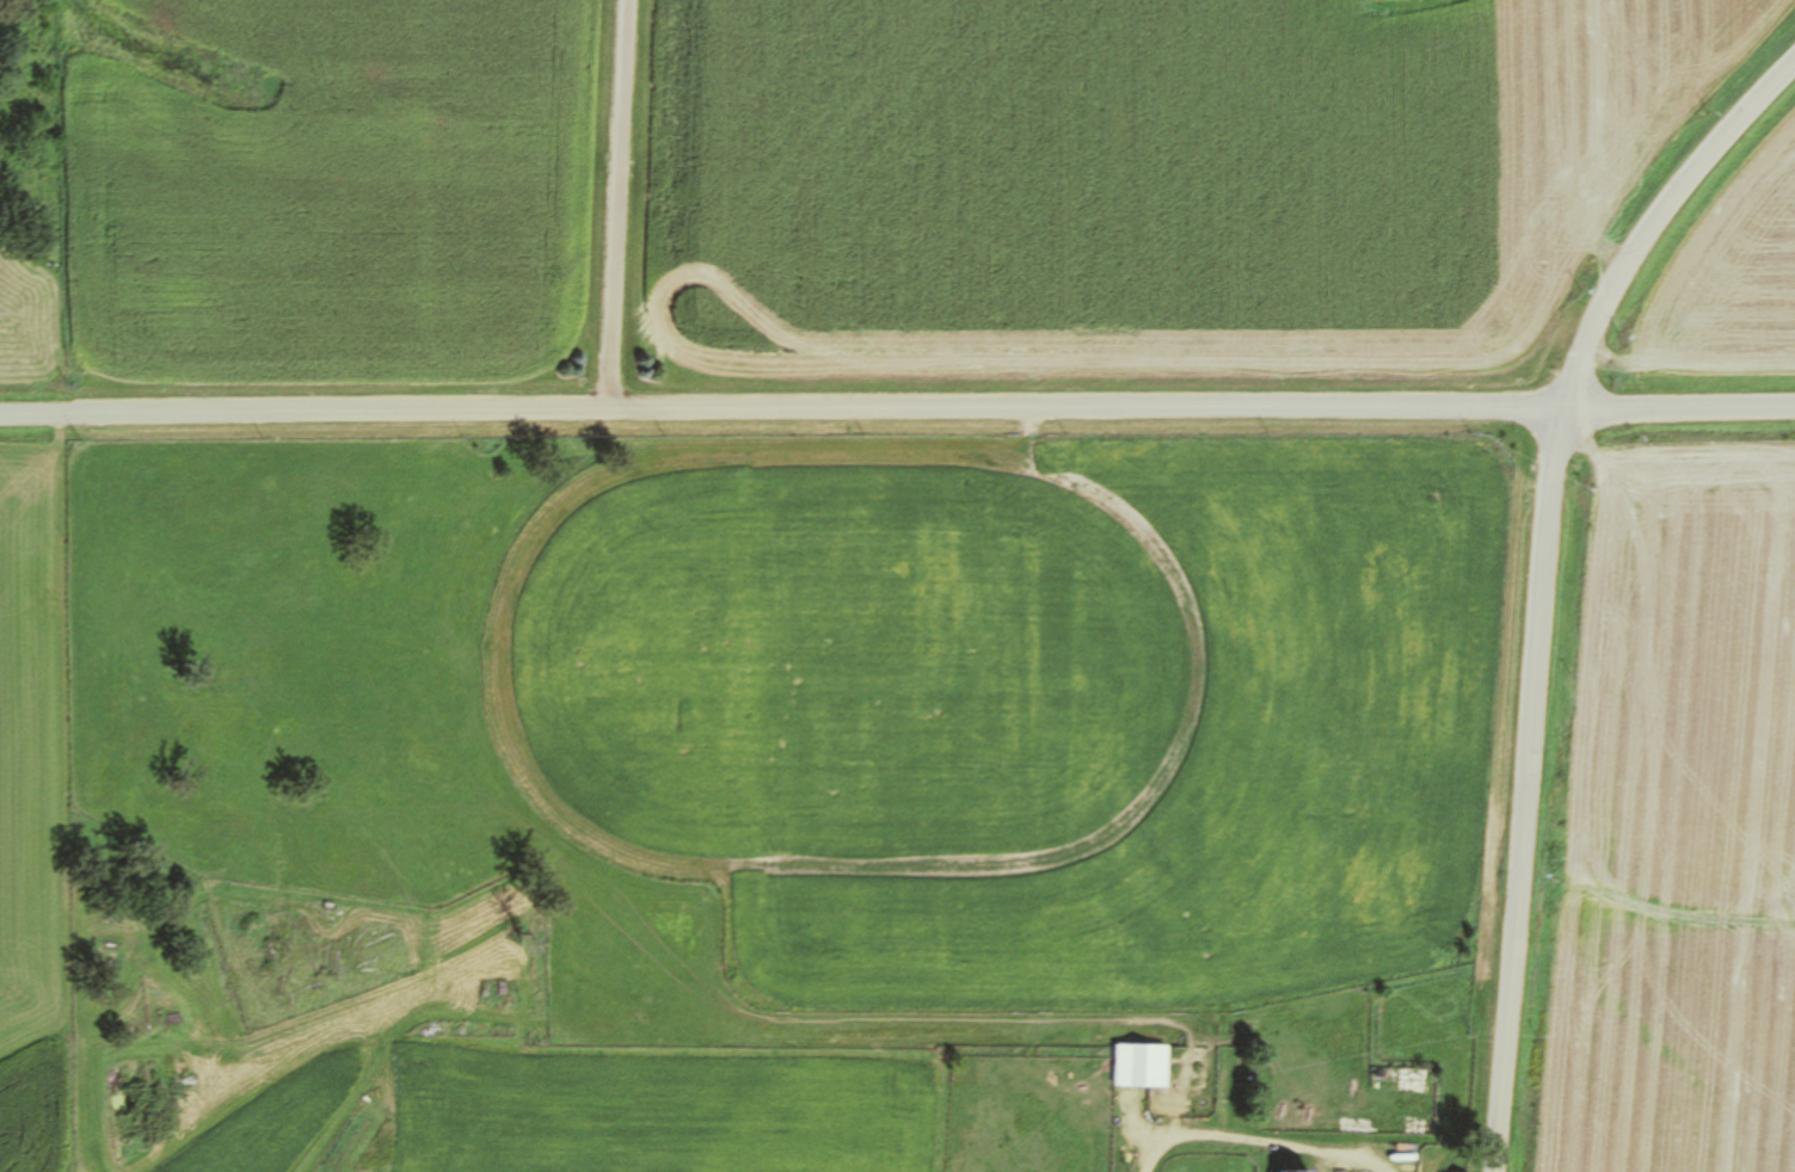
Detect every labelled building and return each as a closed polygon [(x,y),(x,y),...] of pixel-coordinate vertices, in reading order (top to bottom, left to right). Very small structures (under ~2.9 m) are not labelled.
[(1168,1044),(1115,1044),(1115,1087),(1168,1087),(1168,1044)]
